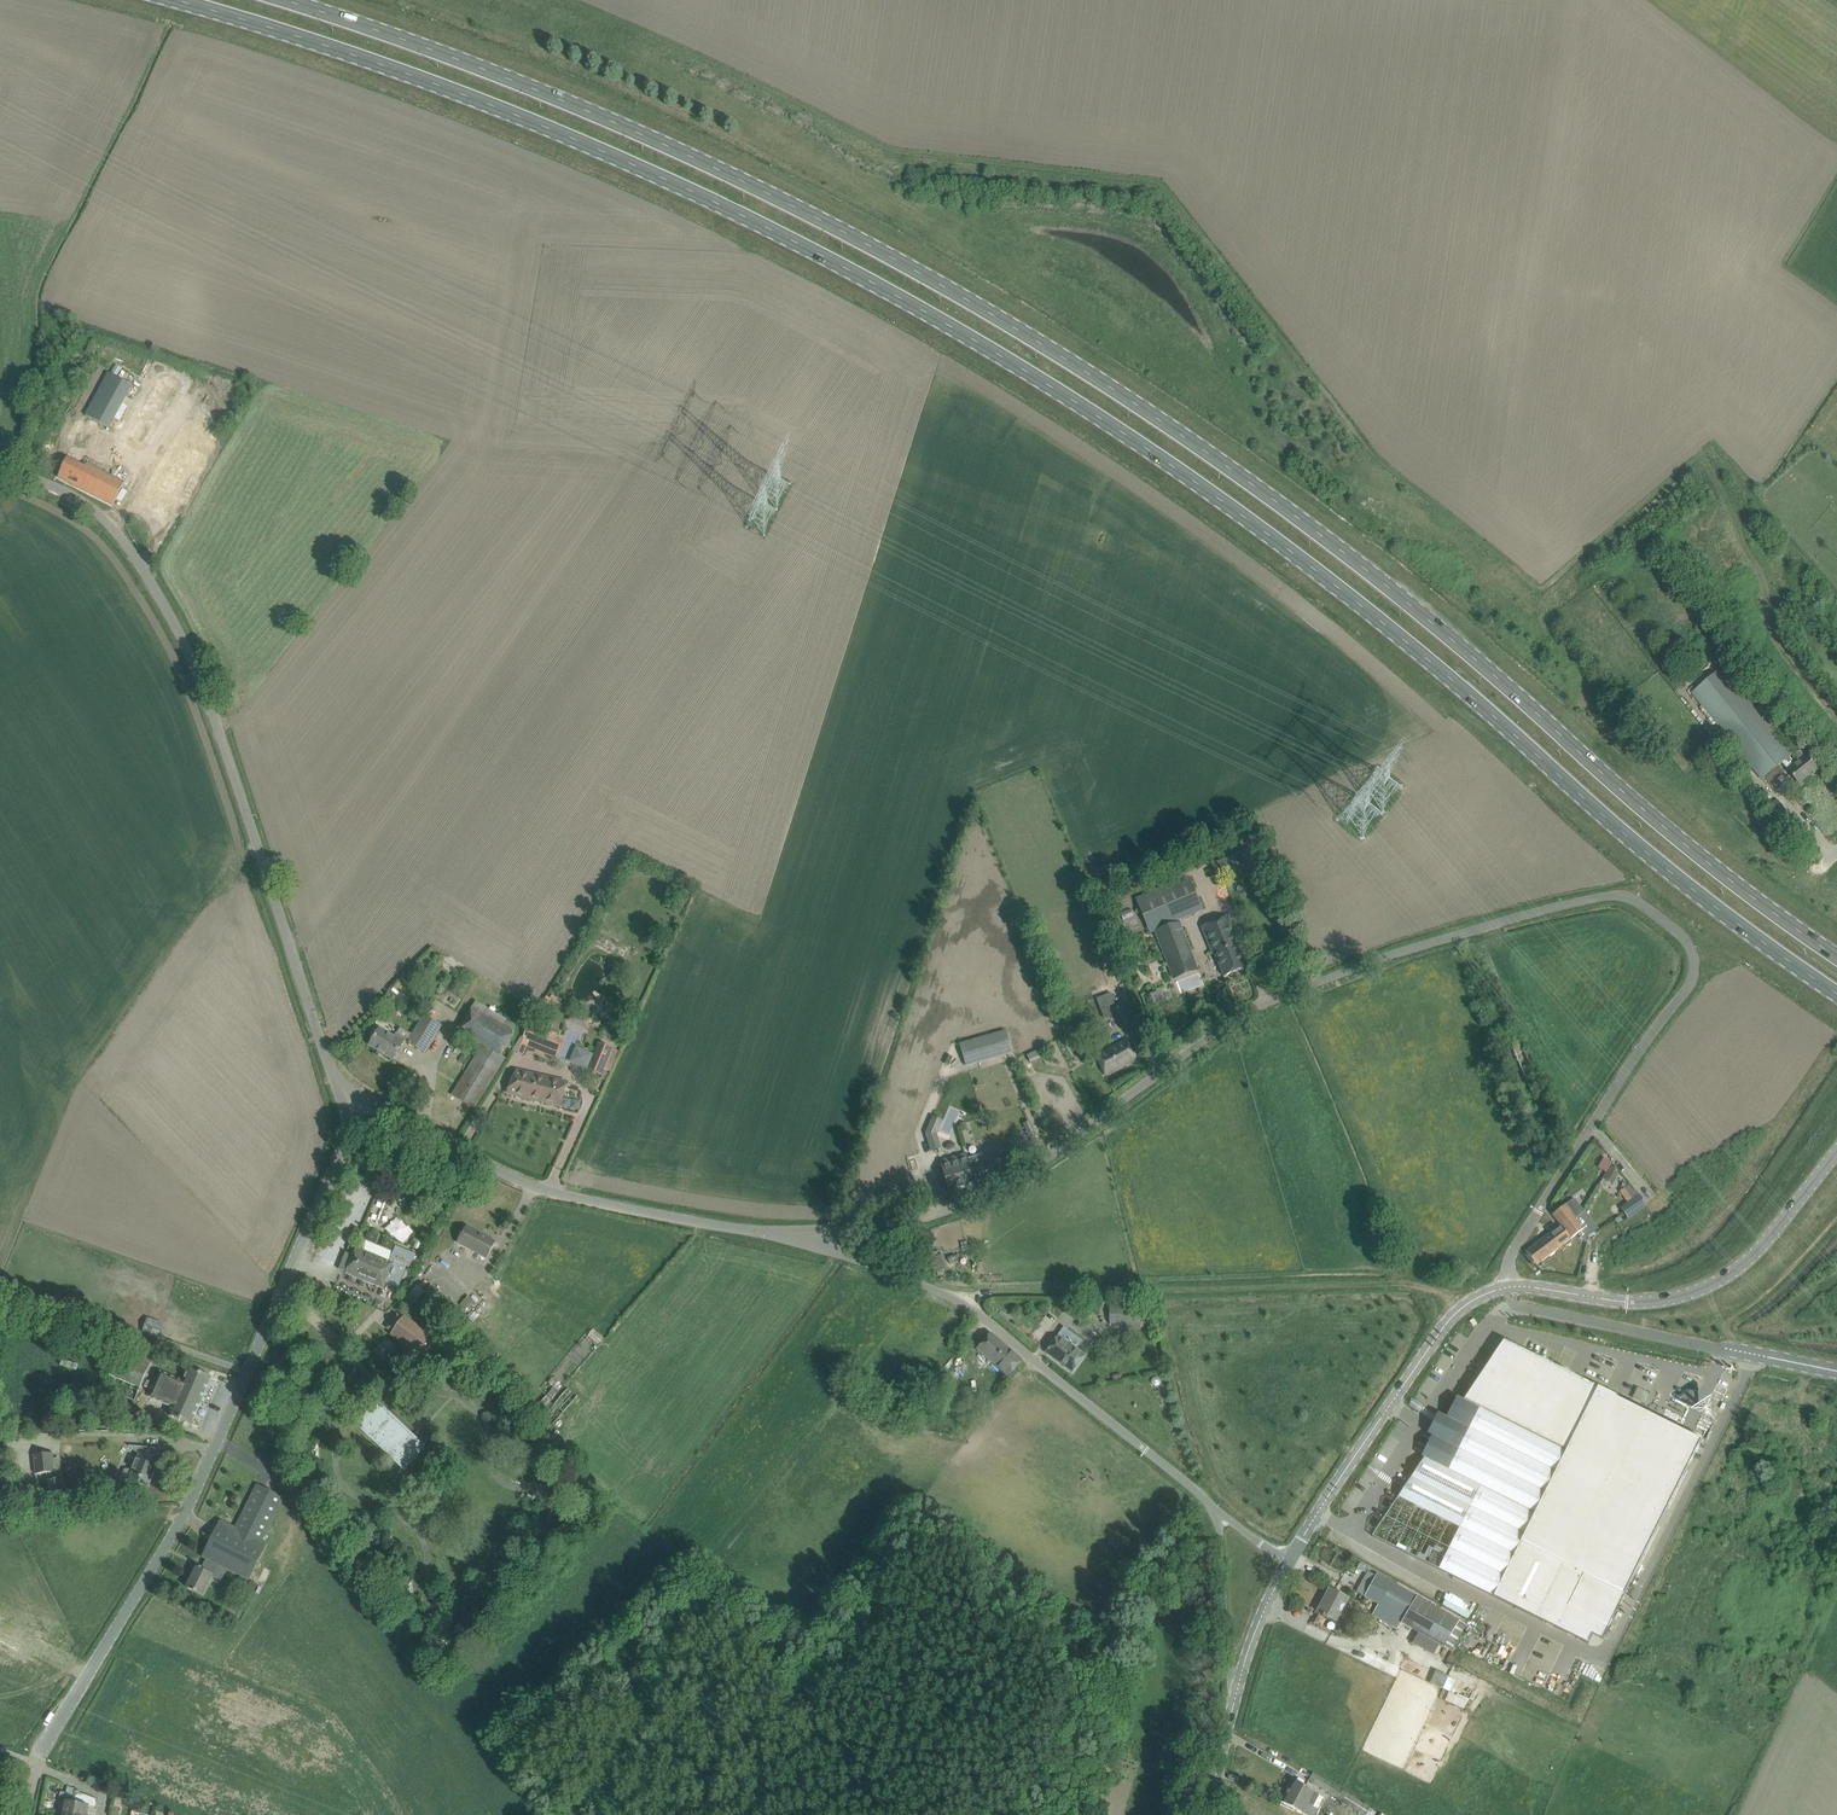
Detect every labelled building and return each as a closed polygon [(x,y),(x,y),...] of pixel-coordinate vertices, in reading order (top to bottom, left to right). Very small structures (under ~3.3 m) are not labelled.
[(84,416),(108,430),(132,387),(107,373),(84,416)] [(141,410),(144,412),(127,437),(143,447),(165,416),(162,414),(181,385),(165,374),(141,410)] [(63,466),(58,477),(113,505),(118,494),(124,483),(97,469),(112,436),(84,423),(69,456),(87,464),(85,467),(67,458),(63,466)] [(1692,693),(1754,770),(1762,779),(1783,762),(1789,769),(1789,770),(1800,784),(1819,769),(1808,755),(1807,755),(1803,749),(1793,757),(1798,763),(1796,764),(1790,756),(1794,753),(1724,667),(1692,693)] [(1218,877),(1238,869),(1232,855),(1212,864),(1218,877)] [(1178,920),(1203,910),(1190,876),(1136,897),(1149,931),(1154,929),(1171,972),(1174,979),(1197,970),(1178,920)] [(1228,916),(1201,927),(1211,952),(1213,951),(1223,976),(1247,967),(1237,942),(1238,942),(1234,931),(1228,916)] [(1111,993),(1096,999),(1103,1020),(1111,1017),(1107,1007),(1114,1004),(1111,993)] [(1133,1025),(1125,1002),(1113,1007),(1121,1030),(1133,1025)] [(471,1009),(465,1020),(458,1030),(468,1036),(465,1040),(478,1048),(481,1043),(482,1044),(452,1095),(475,1109),(481,1098),(505,1058),(501,1056),(514,1035),(471,1009)] [(424,1015),(412,1035),(408,1042),(424,1052),(441,1025),(424,1015)] [(529,1022),(520,1044),(555,1059),(562,1041),(556,1039),(558,1034),(529,1022)] [(404,1040),(408,1042),(412,1035),(401,1028),(397,1035),(396,1034),(394,1037),(380,1028),(376,1035),(369,1045),(392,1059),(404,1040)] [(960,1043),(966,1066),(1013,1053),(1006,1030),(960,1043)] [(1095,1056),(1100,1065),(1106,1076),(1137,1058),(1131,1048),(1127,1039),(1095,1056)] [(1039,1049),(1026,1055),(1030,1064),(1043,1058),(1039,1049)] [(565,1082),(516,1070),(511,1082),(507,1093),(514,1095),(514,1096),(560,1106),(565,1082)] [(941,1147),(937,1134),(943,1120),(932,1116),(925,1133),(931,1151),(931,1152),(941,1148),(941,1147)] [(949,1193),(975,1185),(989,1181),(989,1179),(984,1164),(981,1154),(968,1158),(966,1153),(940,1161),(946,1181),(949,1193)] [(1600,1168),(1606,1171),(1611,1163),(1604,1159),(1600,1168)] [(1608,1170),(1605,1177),(1613,1182),(1617,1175),(1608,1170)] [(1624,1206),(1630,1216),(1645,1205),(1638,1196),(1624,1206)] [(1574,1198),(1566,1205),(1552,1215),(1560,1226),(1526,1251),(1536,1265),(1583,1229),(1584,1229),(1575,1218),(1584,1212),(1574,1198)] [(466,1226),(461,1237),(457,1242),(486,1258),(495,1242),(466,1226)] [(366,1242),(363,1250),(356,1248),(353,1257),(345,1254),(339,1269),(346,1272),(346,1273),(383,1288),(385,1282),(398,1287),(396,1289),(397,1290),(407,1267),(408,1267),(407,1270),(408,1270),(416,1254),(395,1246),(393,1253),(390,1251),(370,1243),(366,1242)] [(931,1258),(935,1272),(944,1269),(940,1255),(931,1258)] [(1472,1266),(1468,1271),(1472,1275),(1476,1270),(1472,1266)] [(409,1293),(417,1299),(424,1291),(416,1285),(409,1293)] [(444,1321),(454,1312),(457,1308),(446,1298),(445,1299),(431,1285),(422,1293),(437,1308),(434,1310),(444,1321)] [(409,1293),(404,1300),(413,1307),(418,1300),(417,1299),(409,1293)] [(462,1303),(468,1308),(474,1301),(469,1295),(462,1303)] [(1139,1306),(1109,1307),(1109,1323),(1139,1323),(1139,1321),(1149,1320),(1149,1308),(1139,1308),(1139,1306)] [(469,1327),(454,1312),(444,1321),(460,1337),(469,1327)] [(424,1333),(413,1325),(403,1317),(401,1320),(397,1317),(389,1328),(393,1331),(391,1333),(412,1348),(412,1349),(420,1355),(429,1354),(434,1347),(433,1338),(425,1332),(424,1333)] [(983,1342),(977,1349),(1008,1375),(1019,1362),(1021,1360),(991,1333),(988,1336),(983,1342)] [(1058,1335),(1045,1352),(1072,1372),(1084,1354),(1058,1335)] [(387,1340),(375,1351),(383,1360),(395,1349),(387,1340)] [(1503,1340),(1372,1536),(1463,1582),(1493,1597),(1493,1596),(1588,1644),(1593,1634),(1604,1639),(1609,1628),(1566,1606),(1583,1574),(1520,1543),(1598,1387),(1503,1340)] [(152,1362),(122,1349),(105,1390),(134,1403),(152,1362)] [(152,1403),(170,1411),(169,1415),(192,1425),(211,1378),(200,1374),(188,1369),(182,1382),(164,1374),(152,1403)] [(574,1379),(534,1426),(549,1440),(557,1431),(552,1427),(585,1388),(574,1379)] [(1598,1387),(1520,1543),(1583,1574),(1566,1606),(1609,1628),(1703,1440),(1691,1434),(1685,1431),(1598,1387)] [(378,1401),(355,1425),(403,1470),(426,1447),(378,1401)] [(157,1460),(162,1448),(129,1446),(138,1453),(132,1470),(125,1469),(117,1489),(137,1488),(139,1484),(149,1487),(159,1460),(157,1460)] [(34,1455),(36,1474),(54,1472),(52,1453),(34,1455)] [(66,1498),(65,1489),(64,1478),(46,1480),(47,1489),(48,1500),(66,1498)] [(257,1485),(254,1489),(235,1528),(220,1521),(202,1557),(206,1559),(201,1568),(200,1567),(199,1568),(197,1567),(187,1588),(203,1596),(214,1574),(213,1574),(218,1565),(249,1580),(267,1544),(263,1542),(285,1499),(257,1485)] [(1441,1613),(1377,1575),(1376,1576),(1368,1571),(1366,1575),(1356,1592),(1378,1604),(1371,1615),(1397,1630),(1401,1623),(1417,1633),(1412,1642),(1433,1654),(1438,1645),(1450,1652),(1465,1627),(1441,1613)] [(1349,1599),(1329,1588),(1317,1611),(1336,1622),(1349,1599)] [(1431,1686),(1442,1691),(1448,1677),(1437,1672),(1431,1686)] [(1369,1807),(1313,1773),(1308,1780),(1338,1798),(1337,1799),(1364,1814),(1369,1807)] [(1293,1780),(1281,1802),(1305,1814),(1328,1814),(1312,1806),(1318,1794),(1293,1780)] [(63,1812),(75,1814),(85,1814),(88,1805),(84,1804),(87,1796),(80,1793),(81,1792),(75,1790),(74,1795),(60,1792),(59,1796),(67,1798),(67,1800),(65,1800),(63,1812)]
